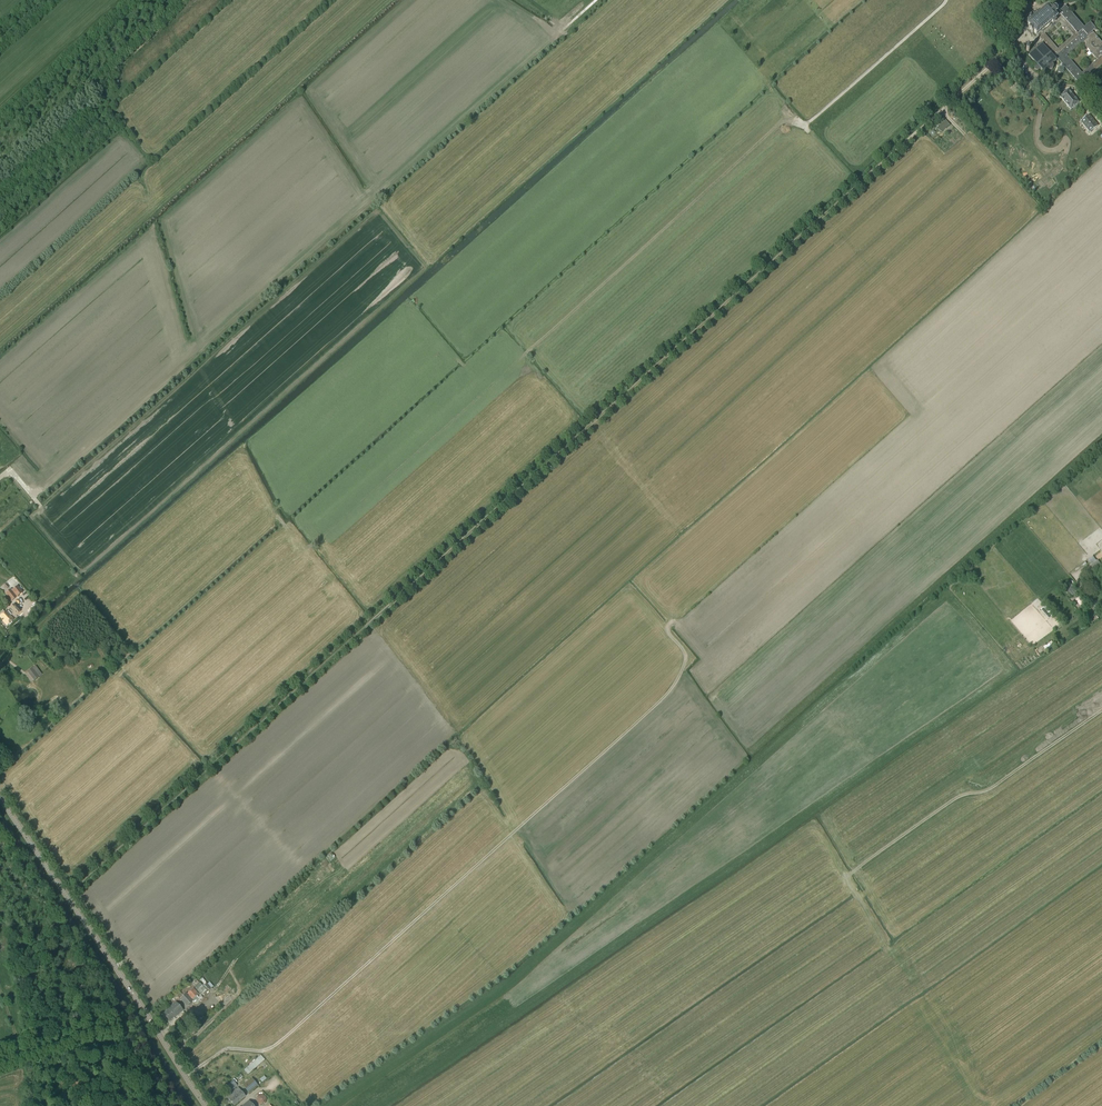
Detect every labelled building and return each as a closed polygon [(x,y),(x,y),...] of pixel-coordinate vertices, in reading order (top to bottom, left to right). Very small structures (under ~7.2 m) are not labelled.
[(1092,32),(1096,29),(1090,23),(1084,28),(1065,6),(1059,12),(1057,12),(1057,10),(1055,8),(1052,7),(1050,9),(1048,7),(1034,19),(1030,15),(1024,21),(1027,24),(1027,25),(1030,28),(1028,29),(1032,34),(1034,32),(1037,35),(1044,43),(1042,44),(1039,46),(1038,47),(1032,52),(1031,52),(1032,53),(1028,56),(1037,66),(1035,67),(1035,68),(1035,69),(1035,70),(1035,71),(1036,71),(1037,71),(1038,71),(1039,71),(1040,69),(1043,73),(1047,69),(1048,70),(1049,70),(1050,71),(1051,71),(1052,70),(1053,69),(1054,68),(1054,67),(1054,66),(1053,65),(1053,64),(1057,61),(1056,60),(1058,59),(1081,86),(1088,80),(1087,79),(1101,65),(1101,43),(1092,32)] [(1070,110),(1079,103),(1068,90),(1060,97),(1070,110)] [(1090,132),(1098,126),(1089,115),(1081,122),(1090,132)] [(943,123),(937,128),(941,132),(950,125),(943,118),(940,120),(943,123)] [(1068,587),(1066,585),(1064,587),(1065,589),(1071,597),(1076,594),(1070,586),(1068,587)] [(10,589),(5,594),(11,602),(23,592),(18,586),(12,591),(10,589)] [(14,619),(6,611),(0,616),(0,618),(7,626),(14,619)] [(8,667),(9,666),(6,663),(0,667),(0,673),(4,670),(8,667)] [(34,681),(39,677),(43,674),(36,665),(28,672),(34,681)] [(202,978),(200,980),(209,990),(213,986),(210,982),(208,984),(202,978)] [(201,995),(207,990),(200,983),(195,988),(201,995)] [(198,994),(193,987),(186,993),(180,999),(186,1006),(193,1001),(192,1000),(198,994)] [(176,1016),(183,1011),(175,1003),(169,1008),(169,1009),(163,1015),(169,1022),(176,1016)] [(265,1060),(261,1056),(244,1070),(248,1075),(265,1060)] [(249,1093),(258,1086),(251,1078),(243,1085),(249,1093)] [(227,1085),(231,1091),(237,1086),(233,1081),(227,1085)] [(234,1105),(245,1097),(238,1088),(227,1097),(234,1105)] [(259,1105),(265,1104),(267,1099),(263,1094),(258,1095),(256,1100),(259,1105)]
